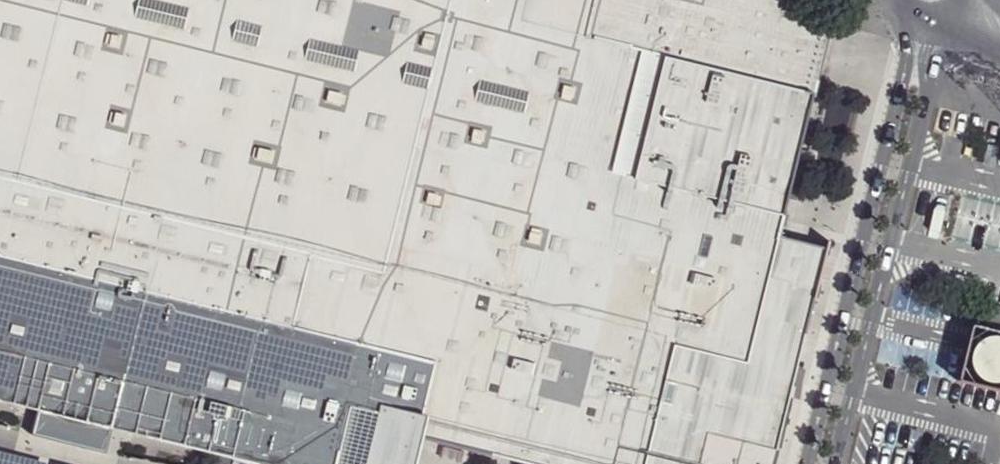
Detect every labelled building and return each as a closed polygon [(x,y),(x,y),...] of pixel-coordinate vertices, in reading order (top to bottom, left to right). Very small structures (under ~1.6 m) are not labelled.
[(41,408),(34,435),(107,452),(113,428),(261,463),(418,463),(425,438),(502,458),(528,463),(773,463),(824,267),(830,246),(805,240),(780,234),(817,92),(814,90),(830,24),(832,16),(788,3),(788,0),(0,0),(0,399),(41,408)] [(993,307),(987,329),(999,331),(999,308),(993,307)] [(980,341),(976,344),(973,350),(971,356),(971,362),(972,367),(975,373),(978,377),(984,381),(989,383),(995,383),(999,383),(999,336),(997,336),(991,336),(985,338),(980,341)] [(0,449),(0,463),(67,463),(0,449)]
